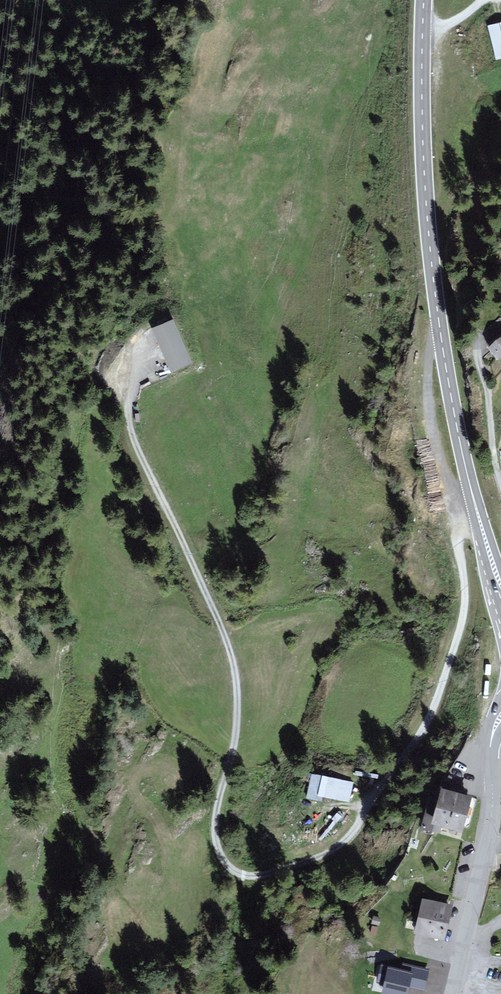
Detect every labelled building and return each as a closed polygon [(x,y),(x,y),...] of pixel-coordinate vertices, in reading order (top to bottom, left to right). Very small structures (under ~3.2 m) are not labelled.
[(490,26),(498,57),(500,56),(500,23),(490,26)] [(191,363),(175,324),(155,332),(171,371),(191,363)] [(493,345),(490,347),(497,357),(500,354),(500,339),(493,345)] [(352,783),(313,775),(309,796),(321,799),(322,792),(349,798),(352,783)] [(460,830),(470,796),(442,789),(435,812),(427,810),(422,827),(439,832),(441,825),(460,830)] [(452,905),(423,898),(415,930),(444,937),(452,905)] [(385,993),(407,993),(408,986),(422,990),(427,971),(403,965),(402,971),(382,965),(378,981),(385,983),(382,993),(385,993)]
